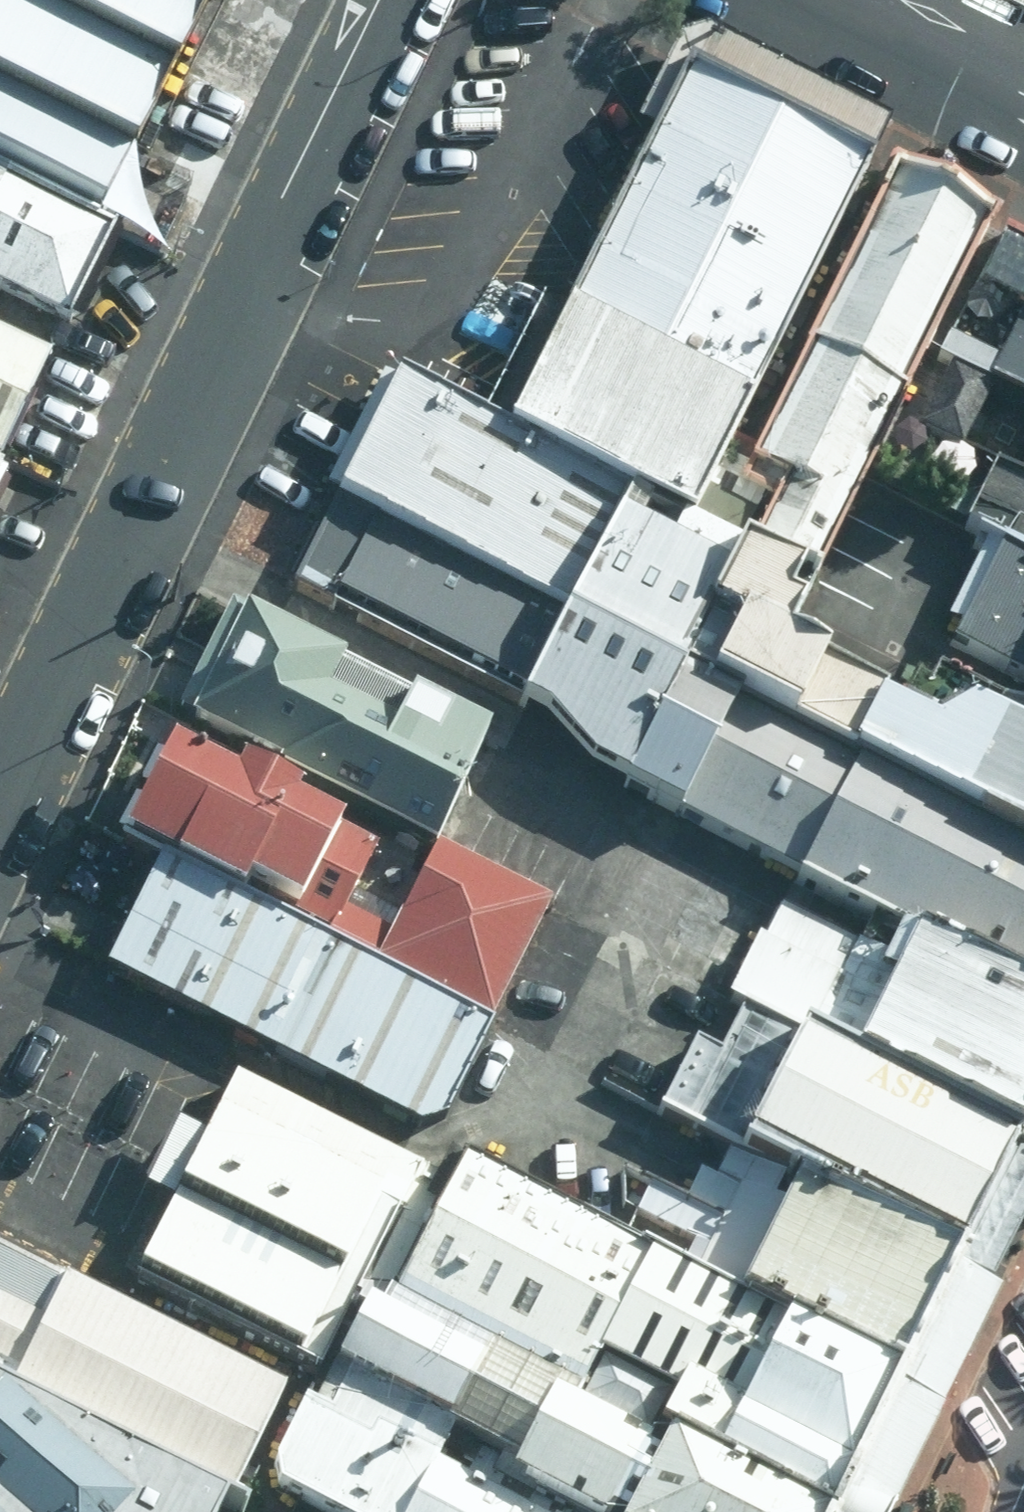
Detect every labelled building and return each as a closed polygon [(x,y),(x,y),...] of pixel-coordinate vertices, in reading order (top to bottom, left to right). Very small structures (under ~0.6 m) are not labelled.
[(138,148),(213,0),(0,0),(0,78),(138,148)] [(670,349),(786,117),(683,66),(665,102),(582,268),(579,274),(567,297),(670,349)] [(0,78),(0,173),(99,223),(138,148),(0,78)] [(872,160),(786,117),(670,349),(756,392),(872,160)] [(996,216),(901,169),(748,480),(780,496),(772,511),(750,549),(812,581),(942,331),(990,230),(996,216)] [(0,173),(0,293),(65,326),(114,230),(99,223),(0,173)] [(990,230),(942,331),(952,336),(1001,359),(1023,370),(1023,246),(990,230)] [(670,349),(567,297),(503,423),(631,488),(692,518),(723,457),(756,392),(670,349)] [(48,359),(0,336),(0,461),(48,359)] [(1001,359),(952,336),(945,351),(1023,390),(1023,370),(1001,359)] [(620,505),(631,488),(503,423),(487,414),(424,384),(392,367),(361,427),(599,547),(620,505)] [(361,427),(327,494),(565,614),(599,547),(361,427)] [(749,471),(723,457),(692,518),(750,549),(772,511),(738,492),(749,471)] [(998,458),(966,525),(1001,542),(1023,553),(1023,470),(998,458)] [(516,708),(565,614),(327,494),(280,586),(516,708)] [(684,676),(750,549),(692,518),(684,537),(620,505),(599,547),(565,614),(516,708),(543,722),(587,771),(626,791),(684,676)] [(1001,542),(952,644),(1023,678),(1023,553),(1001,542)] [(852,764),(893,688),(799,638),(817,604),(803,597),(812,581),(750,549),(684,676),(741,706),(852,764)] [(343,663),(229,607),(174,716),(442,844),(466,800),(495,745),(409,700),(394,729),(327,695),(343,663)] [(741,706),(684,676),(626,791),(685,821),(710,770),(741,706)] [(1021,723),(935,680),(927,697),(912,689),(909,696),(893,688),(852,764),(969,820),(1023,848),(1023,718),(1021,723)] [(1023,926),(1023,909),(944,868),(969,820),(852,764),(741,706),(710,770),(1023,926)] [(230,787),(165,754),(120,845),(159,864),(237,903),(244,891),(332,935),(325,948),(488,1029),(556,903),(442,844),(400,922),(350,897),(362,874),(325,855),(336,835),(289,811),(293,802),(237,774),(230,787)] [(710,770),(685,821),(793,870),(912,928),(1023,984),(1023,926),(710,770)] [(944,868),(1023,909),(1023,848),(969,820),(944,868)] [(432,1141),(488,1029),(325,948),(237,903),(159,864),(127,927),(103,974),(432,1141)] [(764,920),(1023,1049),(1023,984),(912,928),(898,957),(776,896),(764,920)] [(1023,1126),(1023,1049),(764,920),(726,995),(750,1007),(1019,1137),(1023,1126)] [(738,1135),(962,1245),(1019,1137),(750,1007),(733,1042),(704,1029),(669,1100),(738,1135)] [(434,1182),(234,1085),(203,1148),(172,1133),(162,1156),(153,1172),(151,1178),(139,1200),(168,1214),(135,1282),(332,1377),(448,1435),(480,1451),(460,1487),(510,1511),(826,1511),(667,1428),(684,1394),(606,1354),(591,1387),(400,1286),(433,1223),(418,1215),(434,1182)] [(700,1174),(692,1189),(932,1306),(962,1245),(738,1135),(715,1181),(700,1174)] [(460,1169),(433,1223),(400,1286),(591,1387),(606,1354),(684,1394),(667,1428),(826,1511),(829,1511),(893,1384),(616,1248),(460,1169)] [(616,1248),(893,1384),(932,1306),(692,1189),(685,1205),(647,1186),(616,1248)] [(293,1387),(124,1305),(0,1245),(0,1385),(238,1500),(293,1387)] [(460,1487),(430,1472),(448,1435),(332,1377),(313,1414),(302,1408),(273,1465),(275,1489),(320,1511),(510,1511),(460,1487)] [(0,1413),(0,1511),(201,1511),(0,1413)]
